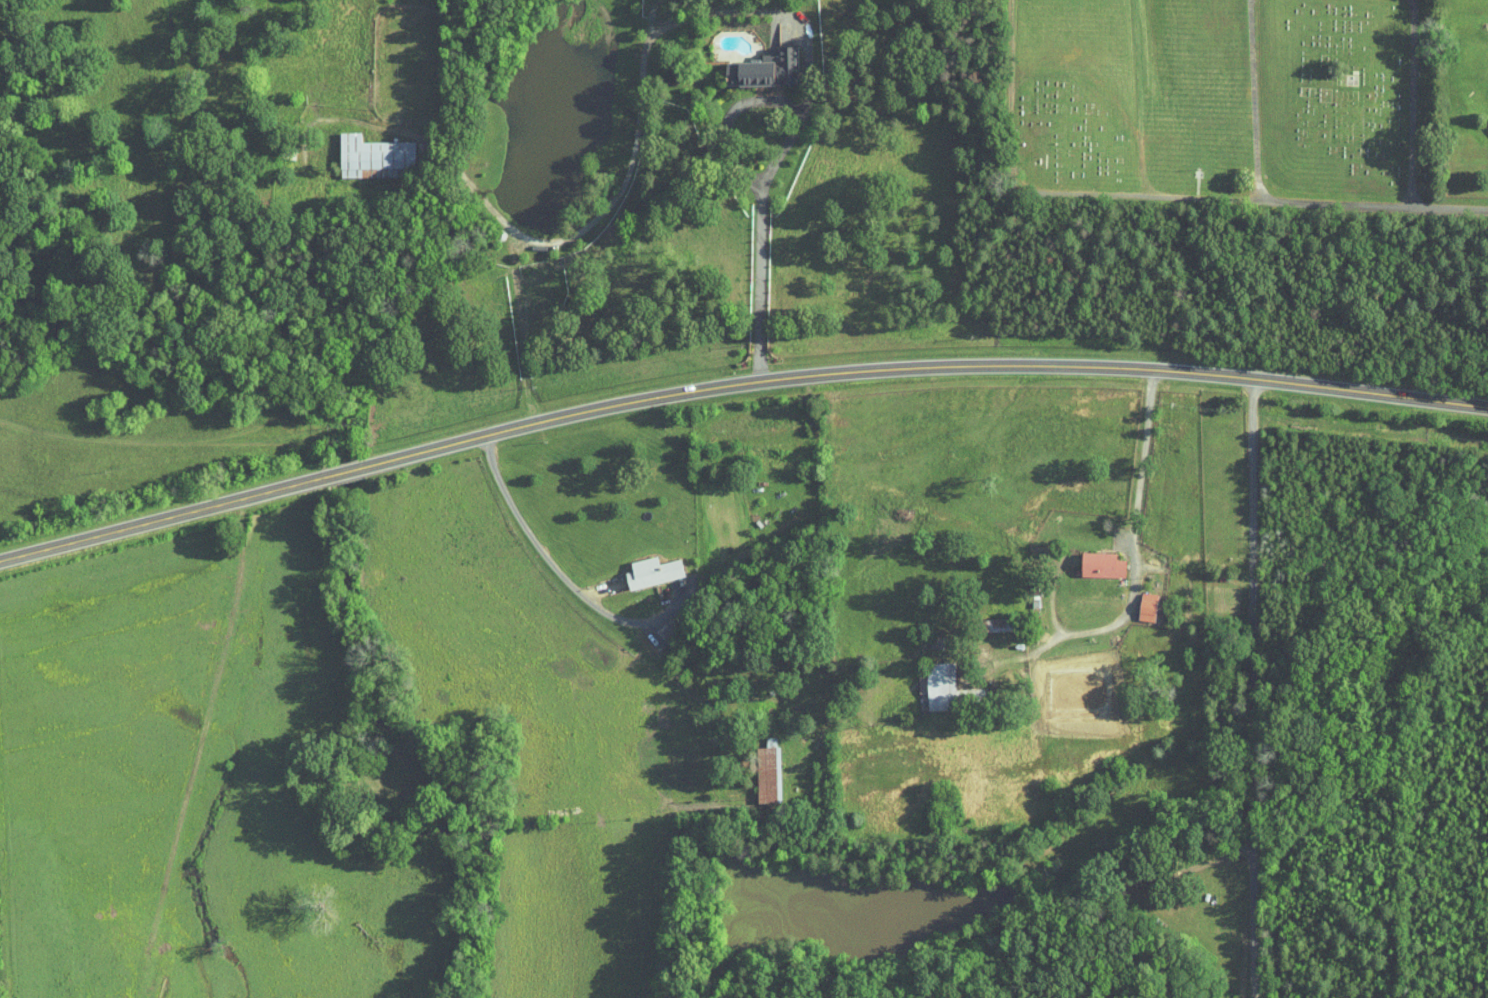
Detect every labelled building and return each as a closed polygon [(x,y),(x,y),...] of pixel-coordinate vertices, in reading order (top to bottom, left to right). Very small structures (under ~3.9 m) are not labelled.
[(786,77),(785,39),(764,39),(765,47),(748,47),(749,54),(713,55),(714,79),(786,77)] [(349,135),(349,125),(328,125),(329,171),(392,170),(392,163),(403,163),(402,134),(349,135)] [(1104,547),(1070,546),(1069,570),(1113,571),(1113,554),(1104,553),(1104,547)] [(618,555),(619,565),(613,566),(616,582),(673,572),(669,553),(646,557),(645,550),(618,555)] [(1126,613),(1142,616),(1147,589),(1130,586),(1126,613)] [(996,625),(996,612),(971,613),(972,626),(996,625)] [(916,704),(944,703),(942,656),(915,657),(916,704)] [(768,797),(767,731),(753,731),(754,741),(744,741),(745,797),(768,797)]
